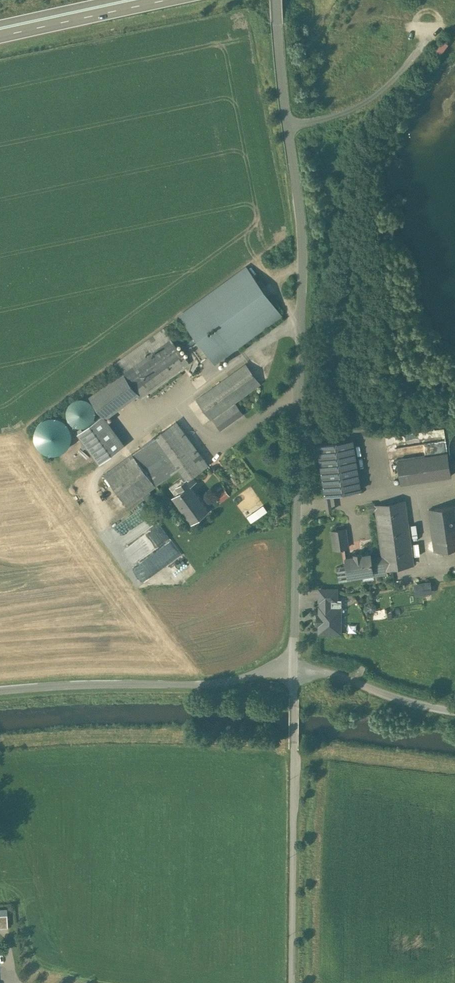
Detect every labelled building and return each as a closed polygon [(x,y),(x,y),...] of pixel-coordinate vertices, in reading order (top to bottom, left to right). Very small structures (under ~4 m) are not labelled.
[(448,42),(444,39),(437,48),(441,51),(448,42)] [(247,267),(180,316),(214,362),(281,313),(247,267)] [(123,373),(171,338),(164,328),(116,363),(123,373)] [(123,373),(138,394),(141,398),(189,363),(171,338),(123,373)] [(246,364),(196,399),(211,419),(235,401),(260,384),(246,364)] [(123,373),(91,396),(104,415),(106,418),(138,394),(123,373)] [(70,413),(73,418),(76,421),(81,422),(86,422),(91,419),(94,415),(95,411),(94,406),(92,403),(89,399),(85,398),(80,398),(76,400),(72,403),(70,408),(70,413)] [(243,412),(235,401),(211,419),(219,429),(243,412)] [(104,415),(79,433),(100,462),(125,444),(105,418),(106,418),(104,415)] [(36,441),(38,446),(42,449),(46,452),(50,453),(55,453),(60,452),(64,450),(68,446),(70,442),(72,437),(72,433),(71,428),(68,424),(65,420),(61,418),(56,416),(51,416),(46,417),(42,420),(39,423),(36,427),(35,432),(35,437),(36,441)] [(132,454),(155,485),(178,468),(184,476),(186,479),(207,464),(176,422),(132,454)] [(353,438),(318,444),(326,494),(361,488),(353,438)] [(452,474),(448,452),(397,460),(401,482),(452,474)] [(132,454),(106,473),(129,504),(155,485),(132,454)] [(186,479),(184,476),(177,482),(176,481),(175,482),(171,486),(176,493),(189,483),(186,479)] [(209,510),(189,483),(176,493),(173,495),(193,521),(209,510)] [(228,487),(218,493),(223,501),(233,494),(228,487)] [(404,500),(376,504),(377,509),(383,555),(385,567),(386,567),(413,563),(404,500)] [(267,504),(250,513),(254,520),(271,511),(267,504)] [(429,508),(435,550),(454,547),(454,504),(429,508)] [(143,581),(185,555),(164,521),(152,528),(163,546),(133,565),(143,581)] [(346,527),(332,530),(334,548),(349,546),(346,527)] [(222,528),(205,540),(212,548),(228,536),(222,528)] [(363,554),(362,554),(361,551),(361,552),(355,552),(355,555),(346,556),(347,564),(349,575),(363,573),(363,572),(373,571),(373,572),(386,570),(386,567),(385,567),(383,555),(371,557),(371,552),(363,554)] [(349,575),(347,564),(337,566),(339,580),(350,578),(349,575)] [(336,588),(321,588),(320,598),(321,598),(331,599),(336,599),(336,588)] [(331,599),(321,598),(321,606),(320,606),(320,630),(346,630),(340,630),(341,606),(331,606),(331,599)]
